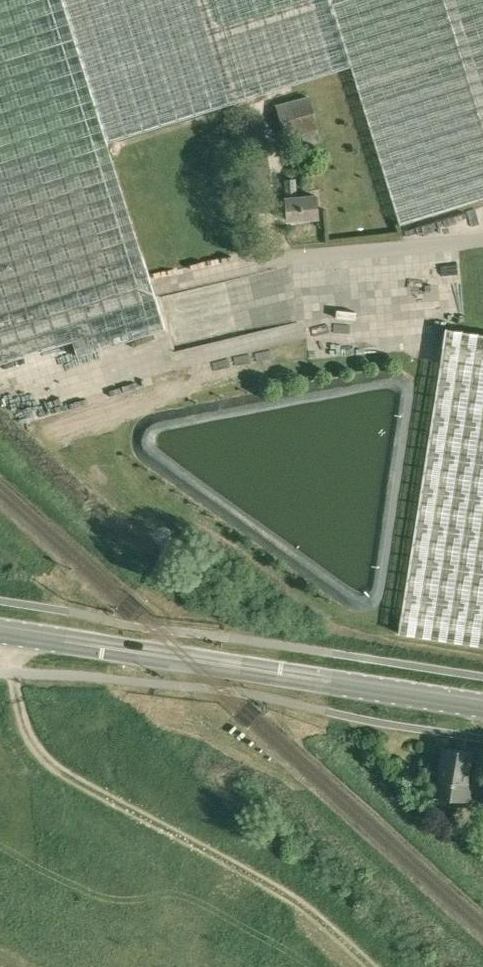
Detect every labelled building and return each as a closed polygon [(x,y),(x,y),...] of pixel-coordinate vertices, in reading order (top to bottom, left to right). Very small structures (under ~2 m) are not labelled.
[(74,341),(78,356),(166,329),(108,142),(351,66),(400,225),(482,200),(482,0),(0,0),(0,364),(74,341)] [(320,129),(310,95),(276,105),(286,138),(305,133),(308,144),(320,140),(317,130),(320,129)] [(243,119),(250,149),(264,145),(257,115),(243,119)] [(288,220),(318,218),(317,195),(297,197),(295,179),(286,180),(288,198),(287,198),(288,220)] [(447,328),(399,632),(482,645),(482,334),(447,328)] [(474,802),(477,785),(467,783),(472,752),(444,748),(436,796),(474,802)]
